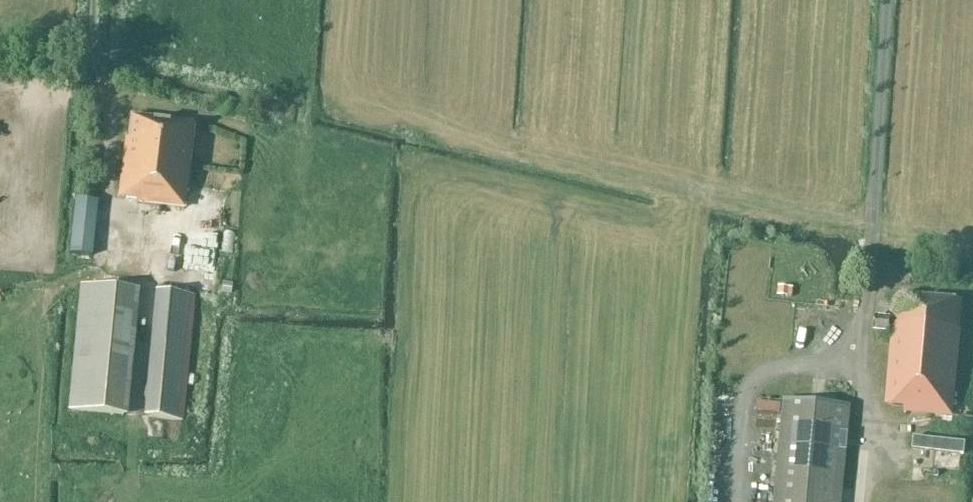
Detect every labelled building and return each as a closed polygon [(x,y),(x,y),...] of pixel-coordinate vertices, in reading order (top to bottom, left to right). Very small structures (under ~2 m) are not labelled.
[(127,139),(125,139),(118,198),(136,200),(135,202),(184,208),(194,124),(130,117),(127,139)] [(92,249),(93,204),(72,204),(70,248),(92,249)] [(174,255),(173,285),(215,287),(216,256),(174,255)] [(123,416),(135,291),(81,285),(69,411),(123,416)] [(193,296),(159,292),(147,417),(181,421),(193,296)] [(895,318),(875,316),(873,330),(892,332),(886,407),(904,408),(903,412),(954,417),(961,330),(960,329),(962,302),(897,296),(895,318)] [(850,405),(784,399),(775,501),(841,501),(850,405)] [(960,455),(962,444),(915,438),(913,450),(960,455)] [(927,501),(951,501),(951,494),(927,493),(927,501)]
